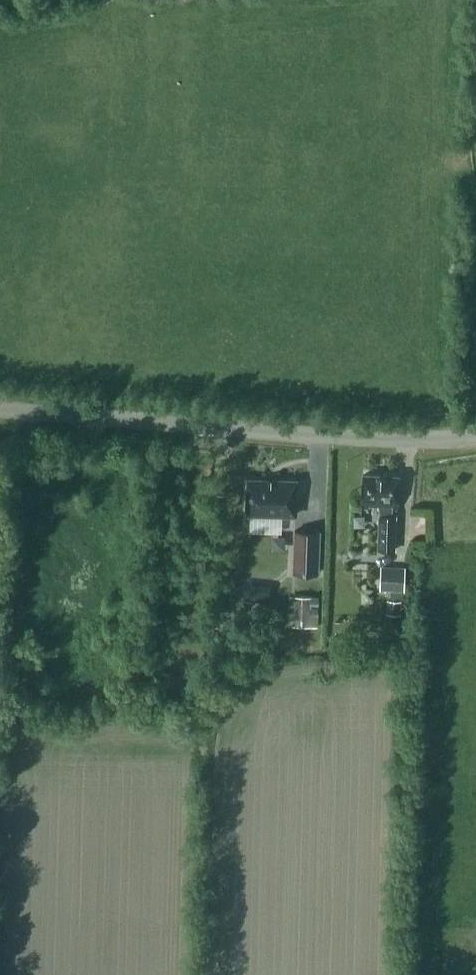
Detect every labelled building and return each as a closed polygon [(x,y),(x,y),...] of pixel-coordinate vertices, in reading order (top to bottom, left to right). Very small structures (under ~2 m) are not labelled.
[(393,507),(397,507),(397,496),(398,496),(399,476),(363,474),(362,495),(363,495),(362,505),(379,506),(378,548),(394,548),(395,515),(392,514),(393,507)] [(249,479),(248,513),(295,514),(296,480),(249,479)] [(292,572),(319,573),(321,529),(294,529),(292,572)] [(380,589),(405,590),(405,565),(380,565),(380,589)] [(288,625),(319,626),(320,596),(289,595),(288,625)] [(402,612),(403,597),(389,596),(388,611),(402,612)]
